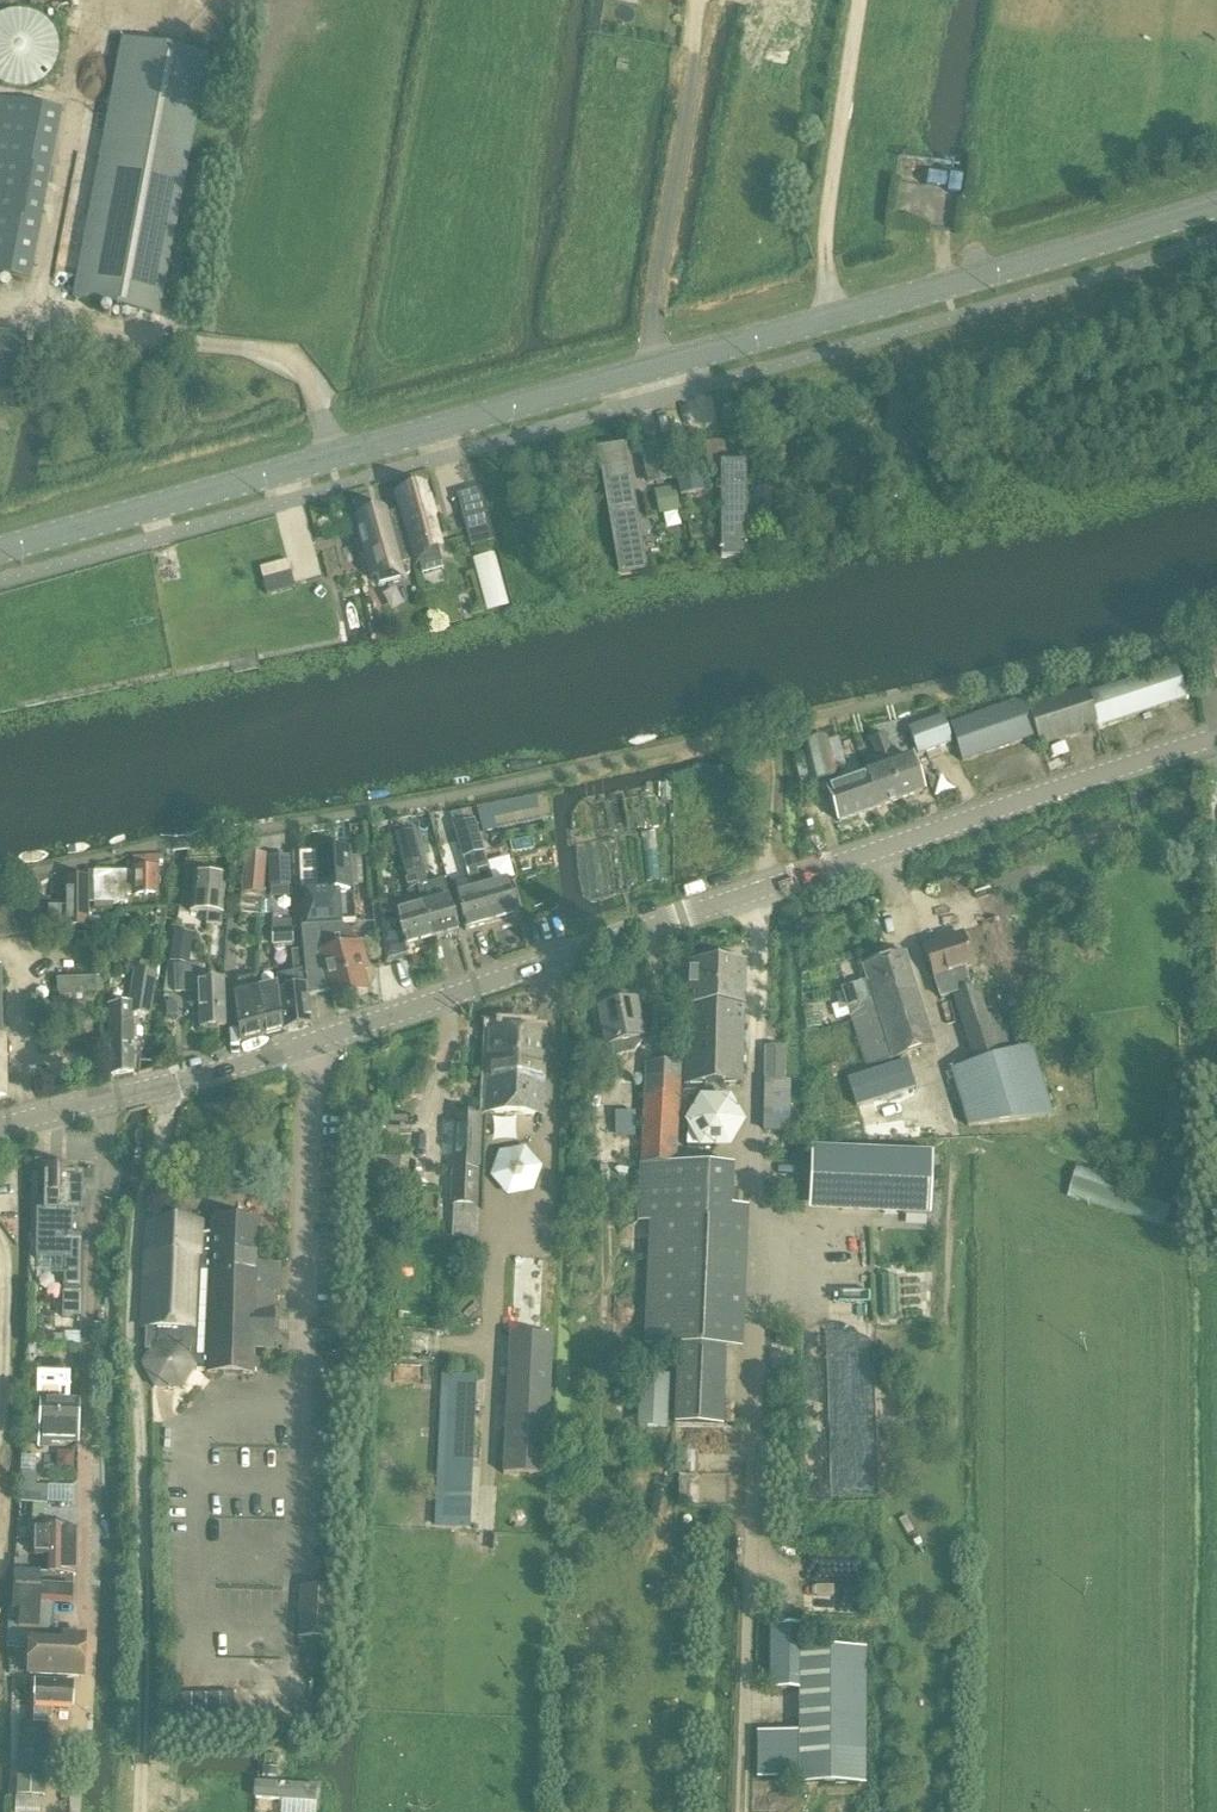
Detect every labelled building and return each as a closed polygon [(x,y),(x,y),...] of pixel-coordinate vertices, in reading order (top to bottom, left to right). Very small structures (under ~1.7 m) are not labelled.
[(23,87),(29,85),(35,83),(40,80),(45,77),(49,72),(52,67),(54,62),(56,56),(57,50),(57,44),(55,38),(53,33),(50,28),(47,23),(42,19),(37,15),(32,13),(26,11),(20,11),(14,11),(8,12),(3,14),(0,16),(0,82),(5,85),(11,86),(17,87),(23,87)] [(127,43),(112,125),(79,296),(153,310),(186,139),(201,57),(127,43)] [(61,111),(0,99),(0,100),(0,275),(27,281),(61,111)] [(947,188),(949,178),(932,175),(930,185),(947,188)] [(959,196),(962,180),(950,178),(947,194),(959,196)] [(91,357),(116,359),(117,348),(92,346),(91,357)] [(619,577),(647,572),(624,445),(596,450),(619,577)] [(662,447),(641,451),(647,483),(667,480),(662,447)] [(719,456),(719,561),(746,561),(746,456),(719,456)] [(680,499),(704,494),(698,466),(675,471),(680,499)] [(401,510),(388,513),(395,538),(408,535),(414,560),(415,563),(441,556),(435,533),(440,532),(427,486),(397,495),(401,510)] [(402,563),(414,560),(408,535),(395,538),(388,513),(387,510),(357,518),(369,564),(374,562),(380,585),(406,578),(402,563)] [(485,511),(467,516),(472,535),(490,530),(485,511)] [(1023,702),(949,726),(955,743),(961,761),(1036,736),(1039,746),(1097,726),(1185,697),(1175,666),(1087,696),(1084,688),(1025,708),(1023,702)] [(908,727),(918,755),(952,743),(942,715),(908,727)] [(877,759),(891,755),(885,735),(871,739),(877,759)] [(831,765),(826,742),(825,738),(806,742),(810,759),(795,763),(801,787),(816,783),(834,778),(831,765)] [(831,765),(843,761),(838,739),(826,742),(831,765)] [(923,790),(912,758),(856,778),(854,773),(829,782),(831,788),(828,789),(839,820),(923,790)] [(459,849),(480,843),(474,822),(453,828),(459,849)] [(405,879),(425,873),(414,831),(393,837),(405,879)] [(492,920),(478,870),(487,868),(480,843),(459,849),(469,883),(472,882),(474,890),(457,895),(466,927),(492,920)] [(320,889),(300,890),(303,925),(319,925),(340,923),(343,923),(341,899),(340,891),(350,890),(346,851),(317,853),(320,889)] [(244,854),(241,892),(261,894),(265,856),(246,854),(244,854)] [(287,855),(268,856),(270,887),(288,886),(287,855)] [(157,857),(133,857),(133,871),(90,871),(90,877),(88,902),(128,903),(128,896),(157,894),(157,872),(162,872),(162,857),(157,857)] [(492,885),(490,877),(487,868),(478,870),(492,920),(518,913),(509,881),(492,885)] [(425,873),(405,879),(408,891),(409,893),(419,891),(427,888),(426,885),(428,884),(425,873)] [(192,875),(189,911),(206,913),(205,924),(221,925),(222,914),(225,878),(192,875)] [(87,926),(88,902),(90,877),(64,877),(64,910),(42,910),(44,924),(87,926)] [(419,891),(432,939),(458,931),(449,897),(444,879),(428,884),(426,885),(427,888),(419,891)] [(405,946),(432,939),(419,891),(409,893),(408,891),(407,891),(410,903),(411,903),(412,907),(396,912),(405,946)] [(273,944),(293,944),(292,919),(272,920),(273,944)] [(319,926),(301,928),(305,963),(306,970),(309,996),(331,991),(333,999),(366,991),(358,960),(364,959),(359,942),(323,952),(319,926)] [(967,1125),(1052,1117),(1030,1046),(1038,1044),(1031,1024),(1011,1030),(1018,1050),(1001,1056),(999,1049),(1009,1046),(998,1012),(988,1015),(979,985),(969,988),(963,969),(972,966),(962,935),(924,947),(940,997),(952,994),(974,1063),(951,1070),(967,1125)] [(190,949),(172,946),(170,958),(189,960),(190,949)] [(865,1068),(935,1046),(905,952),(862,966),(867,981),(842,990),(848,1007),(845,1008),(865,1068)] [(688,1001),(743,1002),(743,960),(688,960),(688,1001)] [(128,1005),(109,1005),(109,1072),(132,1072),(132,1016),(149,1017),(157,976),(152,975),(154,964),(140,962),(138,972),(134,971),(128,1005)] [(292,973),(275,977),(276,984),(277,992),(282,1029),(309,1022),(306,997),(309,996),(306,970),(305,963),(291,966),(292,973)] [(199,980),(199,964),(173,964),(174,993),(198,993),(199,1027),(226,1027),(225,980),(199,980)] [(6,1095),(6,1057),(9,1054),(9,1042),(6,1039),(6,1035),(2,1035),(2,1023),(3,1023),(2,966),(0,966),(0,1096),(6,1095)] [(238,993),(234,994),(240,1041),(240,1040),(263,1034),(258,988),(257,979),(256,974),(239,978),(242,992),(238,993)] [(86,1019),(85,992),(103,991),(103,977),(57,979),(57,993),(59,993),(59,1005),(42,1005),(43,1020),(45,1020),(45,1034),(73,1033),(73,1020),(86,1019)] [(276,984),(258,988),(263,1034),(282,1029),(277,992),(276,984)] [(619,1004),(597,1008),(604,1046),(617,1044),(619,1054),(645,1049),(636,1000),(632,1001),(629,999),(621,1000),(619,1004)] [(688,1082),(743,1082),(743,1002),(688,1001),(688,1082)] [(177,1002),(165,1003),(166,1016),(178,1015),(177,1002)] [(541,1113),(544,1030),(489,1028),(486,1111),(541,1113)] [(765,1080),(784,1080),(785,1046),(765,1045),(765,1080)] [(855,1105),(915,1087),(907,1060),(847,1079),(855,1105)] [(646,1064),(645,1070),(635,1070),(635,1094),(644,1094),(641,1163),(640,1163),(638,1223),(649,1224),(644,1344),(678,1346),(675,1424),(723,1425),(733,1167),(676,1165),(680,1066),(646,1064)] [(784,1080),(765,1080),(763,1080),(763,1128),(766,1131),(789,1132),(790,1080),(784,1080)] [(729,1148),(744,1123),(730,1097),(700,1096),(685,1121),(699,1148),(729,1148)] [(455,1114),(453,1207),(475,1208),(477,1114),(455,1114)] [(934,1160),(813,1156),(810,1218),(931,1223),(934,1160)] [(397,1201),(399,1172),(400,1158),(376,1157),(373,1190),(378,1191),(377,1200),(397,1201)] [(1073,1189),(1069,1198),(1071,1199),(1177,1233),(1185,1210),(1187,1204),(1192,1188),(1185,1186),(1179,1184),(1174,1200),(1165,1197),(1165,1194),(1168,1185),(1150,1180),(1149,1182),(1147,1188),(1079,1168),(1075,1182),(1073,1189)] [(62,1292),(61,1317),(80,1318),(81,1292),(79,1292),(79,1289),(81,1289),(82,1233),(72,1233),(72,1212),(82,1212),(83,1173),(44,1173),(43,1210),(36,1210),(35,1258),(63,1258),(62,1289),(63,1289),(63,1292),(62,1292)] [(202,1234),(201,1251),(211,1251),(207,1370),(207,1372),(253,1374),(254,1348),(272,1349),(272,1336),(270,1336),(271,1312),(273,1312),(274,1293),(279,1293),(280,1264),(256,1264),(258,1222),(212,1220),(212,1235),(202,1234)] [(149,1350),(141,1365),(153,1388),(181,1388),(195,1367),(196,1370),(207,1370),(211,1251),(201,1251),(202,1234),(202,1225),(147,1222),(142,1327),(146,1327),(145,1350),(149,1350)] [(510,1334),(503,1474),(544,1476),(551,1336),(510,1334)] [(871,1359),(828,1360),(832,1495),(875,1494),(871,1359)] [(465,1529),(467,1484),(472,1377),(447,1376),(443,1483),(441,1528),(465,1529)] [(29,1421),(28,1444),(38,1444),(37,1446),(50,1447),(50,1441),(78,1442),(80,1400),(59,1399),(59,1388),(40,1387),(38,1421),(29,1421)] [(20,1498),(20,1503),(21,1503),(46,1505),(46,1504),(48,1488),(35,1487),(35,1475),(22,1474),(20,1498)] [(14,1587),(14,1591),(71,1591),(71,1572),(75,1572),(77,1526),(32,1525),(19,1524),(18,1524),(15,1524),(15,1539),(17,1539),(35,1539),(34,1554),(47,1555),(46,1573),(33,1573),(15,1572),(14,1572),(14,1587)] [(333,1642),(335,1590),(299,1589),(297,1640),(333,1642)] [(14,1591),(13,1613),(21,1613),(20,1631),(39,1631),(40,1602),(70,1603),(71,1591),(14,1591)] [(81,1675),(83,1637),(68,1636),(67,1644),(32,1642),(31,1672),(81,1675)] [(859,1649),(800,1649),(800,1784),(858,1785),(859,1649)] [(71,1706),(72,1684),(35,1682),(33,1722),(20,1721),(18,1776),(46,1778),(50,1705),(71,1706)] [(45,1798),(46,1779),(16,1778),(16,1797),(45,1798)]
